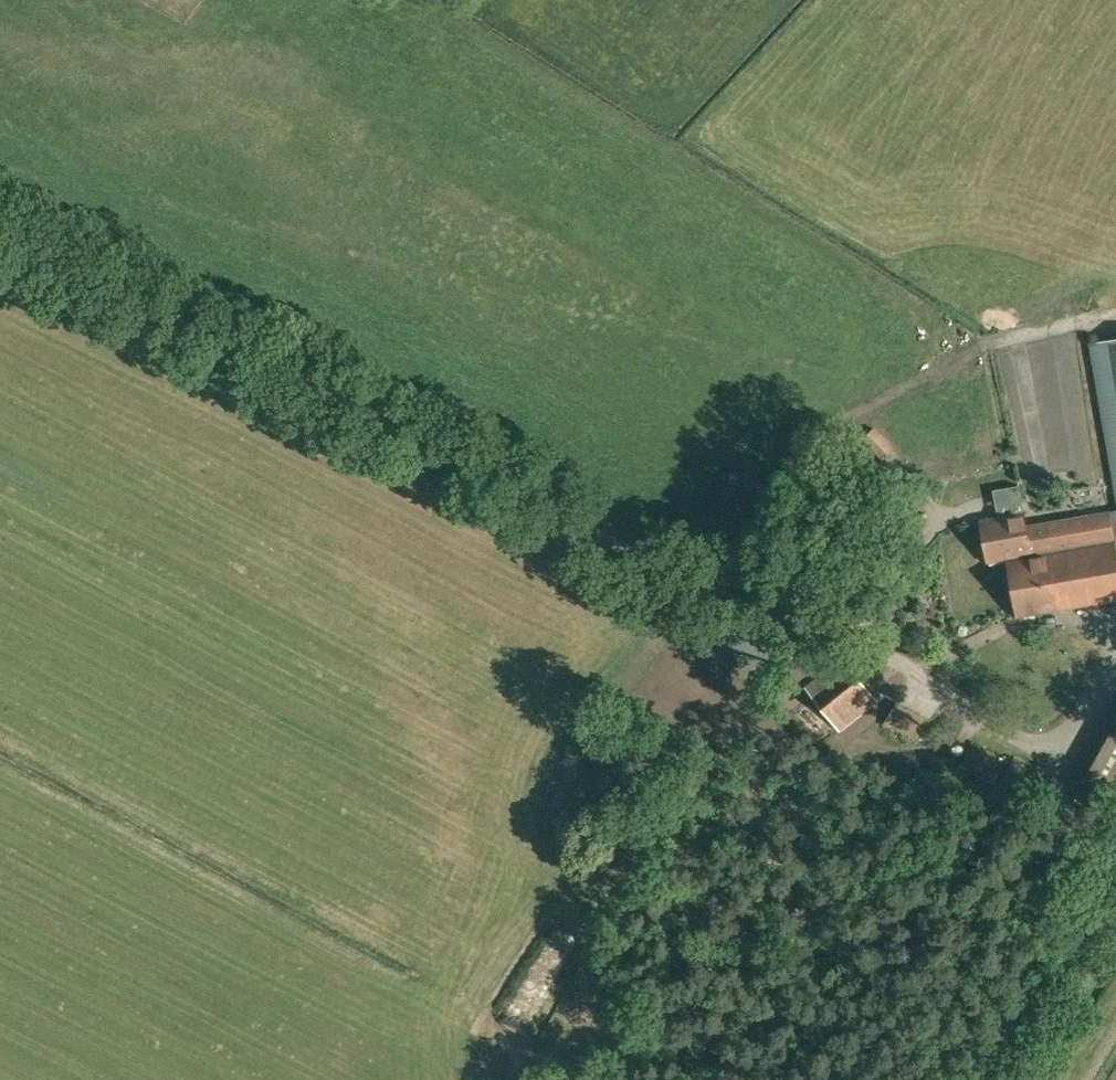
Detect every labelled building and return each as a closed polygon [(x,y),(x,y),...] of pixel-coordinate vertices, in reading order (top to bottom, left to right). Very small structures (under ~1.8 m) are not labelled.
[(1092,344),(1115,484),(1115,340),(1092,344)] [(980,519),(987,561),(1007,557),(1009,572),(1017,614),(1017,616),(1115,599),(1115,551),(1114,540),(1115,540),(1115,510),(1026,525),(1024,512),(980,519)] [(842,734),(881,705),(842,657),(805,686),(842,734)] [(918,745),(933,719),(897,701),(881,727),(918,745)] [(1081,783),(1093,790),(1084,806),(1104,817),(1115,796),(1115,723),(1081,783)]
